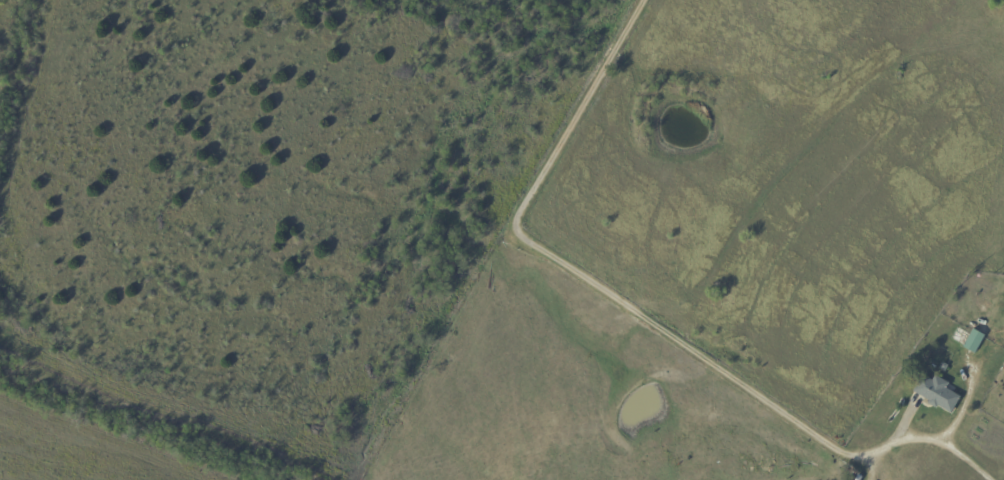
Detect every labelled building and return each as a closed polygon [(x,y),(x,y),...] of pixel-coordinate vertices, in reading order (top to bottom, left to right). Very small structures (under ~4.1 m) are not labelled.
[(986,337),(976,354),(953,340),(959,329),(970,335),(973,329),(986,337)] [(950,366),(947,371),(942,368),(945,363),(950,366)] [(952,386),(950,390),(964,398),(955,415),(942,407),(941,410),(932,405),(933,402),(917,393),(926,377),(937,383),(939,378),(952,385),(952,386)]
